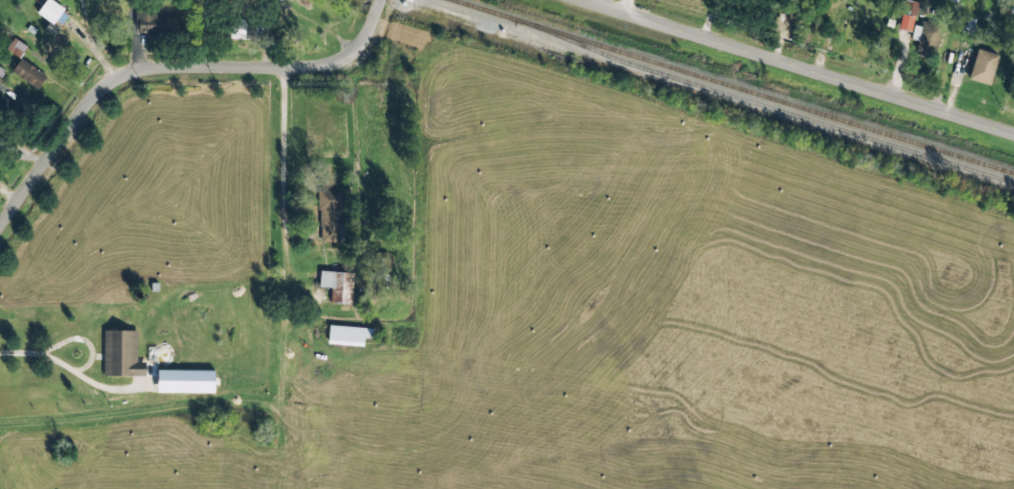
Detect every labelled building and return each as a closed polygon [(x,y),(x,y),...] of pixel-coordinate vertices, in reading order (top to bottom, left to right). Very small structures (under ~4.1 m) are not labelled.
[(52,0),(46,0),(37,13),(53,25),(64,9),(52,0)] [(911,33),(919,3),(907,0),(905,0),(898,29),(911,33)] [(156,9),(136,9),(137,34),(169,33),(168,17),(156,17),(156,9)] [(253,39),(253,31),(246,31),(246,20),(230,19),(230,38),(253,39)] [(44,30),(54,36),(59,28),(49,22),(44,30)] [(921,27),(914,25),(910,39),(918,41),(916,49),(935,54),(942,27),(923,22),(921,27)] [(20,58),(27,46),(14,38),(6,50),(20,58)] [(989,85),(999,56),(977,49),(968,79),(989,85)] [(37,90),(47,77),(22,58),(12,71),(37,90)] [(320,242),(341,242),(339,191),(319,191),(320,242)] [(353,273),(320,272),(320,287),(331,288),(331,303),(352,303),(353,273)] [(328,344),(364,346),(364,338),(373,338),(374,328),(329,326),(328,344)] [(137,331),(104,330),(104,376),(145,377),(146,362),(137,362),(137,331)] [(157,393),(214,393),(215,371),(158,370),(157,393)]
